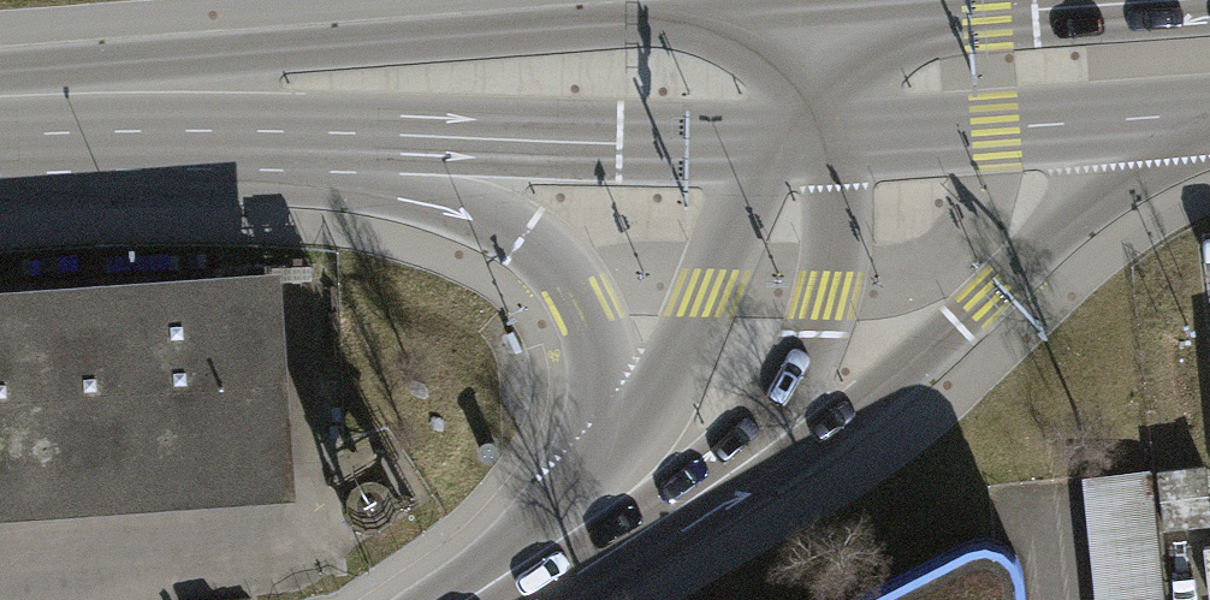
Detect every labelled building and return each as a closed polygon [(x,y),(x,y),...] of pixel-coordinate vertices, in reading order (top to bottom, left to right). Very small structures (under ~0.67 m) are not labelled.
[(0,284),(0,503),(295,484),(281,266),(0,284)] [(872,599),(1031,599),(1027,562),(1010,542),(979,540),(872,599)]
